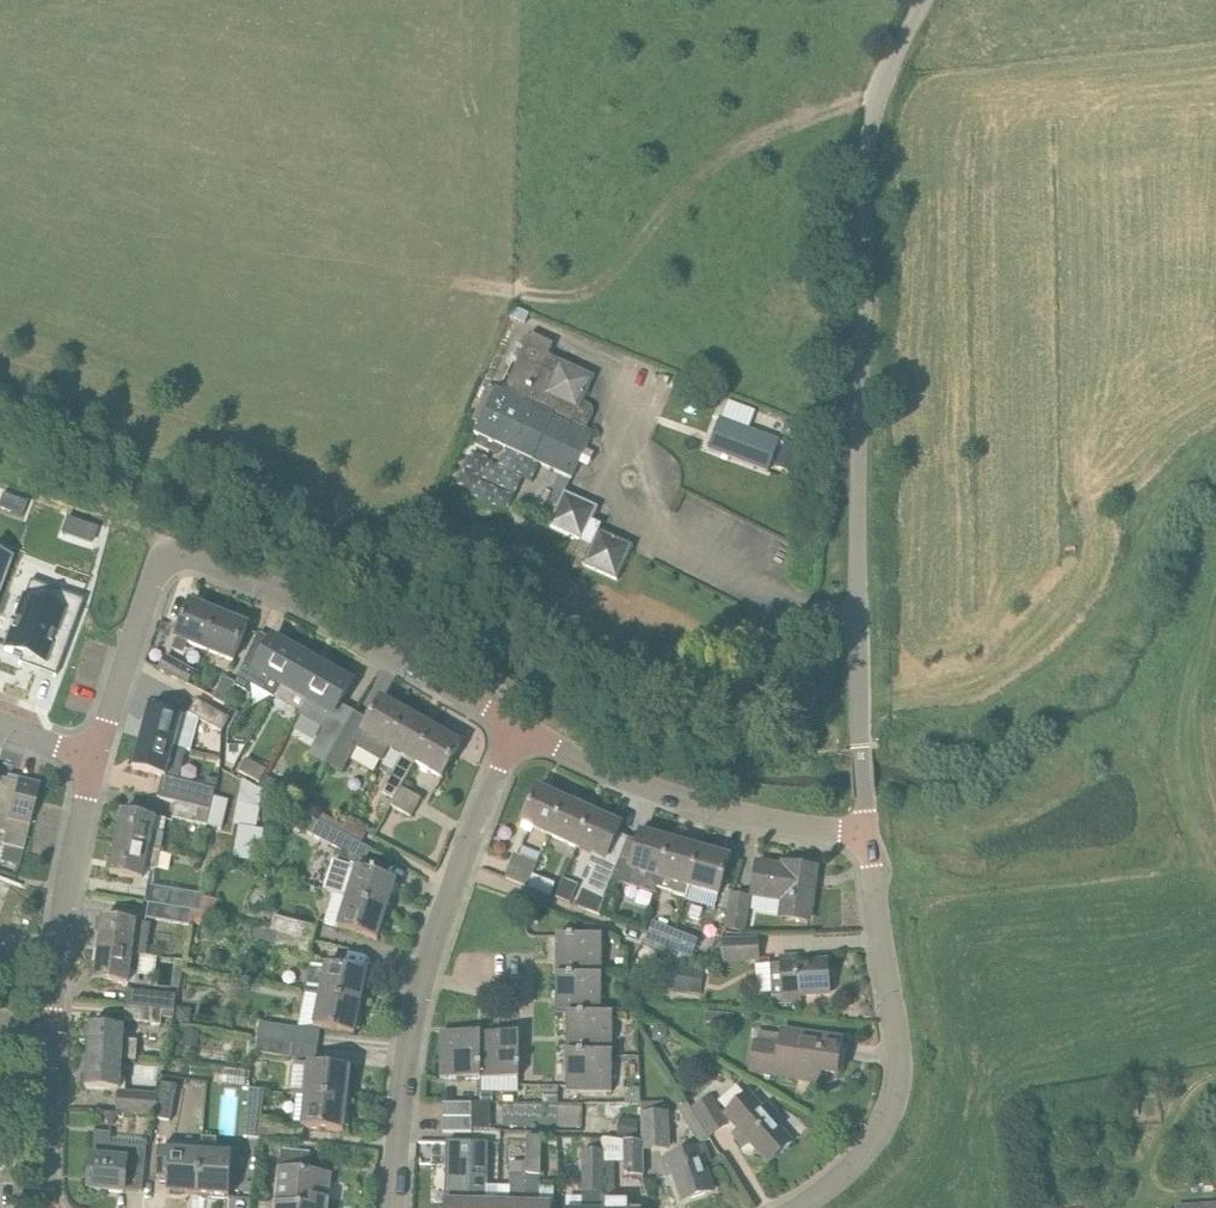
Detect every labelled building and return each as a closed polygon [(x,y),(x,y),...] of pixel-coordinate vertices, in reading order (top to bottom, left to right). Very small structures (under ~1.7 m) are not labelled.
[(515,307),(512,316),(526,322),(530,312),(515,307)] [(573,366),(549,354),(553,345),(531,335),(505,391),(496,387),(495,388),(488,385),(473,419),(480,422),(475,433),(480,435),(475,444),(495,454),(497,454),(499,453),(500,451),(501,450),(503,446),(534,461),(550,468),(572,478),(593,432),(587,429),(593,415),(594,413),(594,412),(594,410),(593,408),(592,407),(592,406),(590,405),(589,404),(583,401),(595,376),(573,366)] [(749,428),(722,418),(721,418),(709,449),(767,471),(779,439),(749,428)] [(801,447),(785,442),(776,468),(792,473),(801,447)] [(599,507),(577,497),(566,492),(550,525),(582,540),(574,560),(617,580),(633,545),(599,530),(597,533),(588,529),(599,507)] [(22,516),(27,503),(15,499),(10,511),(22,516)] [(61,532),(93,544),(98,528),(67,516),(61,532)] [(13,556),(0,551),(0,592),(13,556)] [(26,593),(7,645),(45,659),(42,665),(58,671),(86,595),(50,582),(43,599),(26,593)] [(205,649),(219,614),(190,603),(176,637),(173,649),(186,654),(190,643),(205,649)] [(233,661),(238,648),(247,626),(219,614),(205,649),(233,661)] [(274,697),(300,653),(273,638),(272,640),(259,633),(236,683),(235,685),(235,686),(246,692),(251,684),(274,697)] [(301,712),(327,668),(300,653),(274,697),(301,712)] [(167,656),(158,669),(188,685),(196,673),(167,656)] [(356,712),(341,703),(352,683),(327,668),(301,712),(300,714),(325,728),(310,753),(326,763),(356,712)] [(236,683),(235,683),(224,677),(213,699),(225,705),(235,686),(235,685),(236,683)] [(390,748),(409,715),(382,699),(370,720),(356,712),(326,763),(342,772),(357,747),(381,761),(390,747),(390,748)] [(222,733),(230,718),(198,701),(191,714),(185,717),(150,707),(149,709),(150,709),(142,737),(191,751),(200,720),(222,733)] [(416,762),(435,730),(409,715),(390,748),(403,755),(383,791),(394,799),(401,787),(415,762),(416,762)] [(416,762),(421,765),(442,777),(461,745),(435,730),(416,762)] [(191,751),(142,737),(134,766),(133,768),(156,774),(167,777),(161,799),(177,803),(199,808),(212,811),(215,795),(216,790),(179,780),(187,750),(191,751)] [(246,759),(239,772),(258,783),(265,770),(246,759)] [(2,845),(23,850),(40,785),(18,779),(17,783),(0,778),(0,832),(4,833),(2,845)] [(273,796),(259,788),(243,778),(240,798),(238,803),(261,807),(266,801),(273,796)] [(401,787),(394,799),(390,805),(411,817),(421,799),(401,787)] [(551,835),(568,802),(538,788),(523,822),(551,835)] [(215,795),(212,811),(209,826),(222,829),(230,799),(215,795)] [(579,848),(594,814),(568,802),(551,835),(579,848)] [(173,817),(196,823),(199,808),(177,803),(173,817)] [(234,824),(257,829),(261,807),(238,803),(234,824)] [(199,808),(196,823),(209,826),(212,811),(199,808)] [(155,819),(146,816),(123,812),(116,843),(160,853),(164,833),(152,832),(155,819)] [(609,881),(618,861),(628,839),(617,834),(621,826),(594,814),(579,848),(595,855),(590,865),(594,867),(578,904),(599,913),(607,892),(605,891),(609,881)] [(340,832),(319,821),(312,817),(305,831),(310,833),(342,851),(338,861),(334,860),(324,890),(328,892),(328,893),(333,894),(387,911),(397,880),(375,874),(376,871),(373,870),(372,873),(360,869),(370,849),(362,844),(340,832)] [(340,832),(362,844),(368,832),(347,820),(340,832)] [(661,878),(672,842),(641,833),(639,842),(628,839),(609,881),(656,894),(658,888),(661,878)] [(507,852),(506,845),(499,842),(494,846),(495,854),(501,856),(507,852)] [(687,896),(700,850),(672,842),(661,878),(658,888),(687,896)] [(149,904),(150,904),(153,886),(160,853),(116,843),(110,874),(134,878),(145,880),(148,881),(145,903),(149,904)] [(0,860),(0,862),(19,866),(23,852),(3,847),(0,860)] [(719,894),(723,881),(729,858),(700,850),(687,896),(716,904),(719,894)] [(527,886),(533,874),(537,863),(514,854),(505,877),(527,886)] [(779,915),(785,916),(808,920),(814,884),(808,883),(810,868),(784,864),(784,868),(758,864),(753,897),(781,901),(779,915)] [(527,886),(550,895),(555,883),(533,874),(527,886)] [(153,886),(150,904),(193,911),(202,912),(204,897),(205,894),(204,894),(197,893),(153,886)] [(607,892),(599,913),(610,917),(619,897),(607,892)] [(378,940),(387,911),(333,894),(324,922),(337,927),(378,940)] [(749,898),(732,894),(726,930),(743,933),(749,898)] [(202,912),(215,914),(218,899),(204,897),(202,912)] [(191,925),(193,911),(150,904),(149,904),(146,918),(191,925)] [(538,923),(539,906),(526,905),(526,923),(538,923)] [(312,942),(316,927),(274,916),(270,931),(278,933),(312,942)] [(138,922),(126,921),(103,918),(98,951),(134,954),(147,956),(151,924),(138,922)] [(675,935),(676,932),(653,924),(644,946),(667,954),(675,935)] [(262,944),(275,948),(278,933),(270,931),(266,930),(262,944)] [(675,935),(667,954),(689,963),(698,940),(676,932),(675,935)] [(312,942),(278,933),(275,948),(308,956),(312,942)] [(601,976),(601,937),(557,936),(556,975),(601,976)] [(725,961),(758,959),(757,940),(723,942),(725,961)] [(129,985),(134,954),(98,951),(94,981),(118,984),(129,985)] [(770,964),(772,1002),(799,1001),(799,995),(829,993),(827,961),(797,963),(797,957),(782,958),(782,964),(770,964)] [(325,965),(325,967),(310,964),(304,993),(319,995),(319,996),(361,1004),(367,973),(325,965)] [(673,986),(672,991),(700,995),(705,969),(677,964),(677,969),(676,969),(666,967),(663,984),(673,986)] [(644,989),(644,978),(645,968),(635,968),(634,979),(634,989),(644,989)] [(601,1015),(601,1014),(601,976),(556,975),(556,1014),(569,1014),(601,1015)] [(163,1009),(174,1010),(177,995),(127,990),(126,1007),(151,1009),(163,1009)] [(355,1035),(361,1004),(319,996),(313,1026),(355,1035)] [(124,1020),(150,1023),(151,1009),(126,1007),(124,1020)] [(175,1021),(190,1024),(192,1008),(177,1007),(175,1021)] [(151,1009),(150,1023),(160,1024),(161,1018),(163,1009),(151,1009)] [(705,1021),(733,1023),(734,1014),(705,1012),(705,1021)] [(612,1015),(601,1014),(601,1015),(569,1014),(569,1053),(612,1053),(612,1015)] [(292,1042),(294,1028),(260,1023),(257,1037),(292,1042)] [(126,1027),(114,1027),(90,1025),(90,1027),(88,1057),(137,1060),(139,1040),(125,1039),(126,1027)] [(668,1037),(669,1030),(655,1028),(652,1042),(661,1043),(668,1037)] [(183,1046),(198,1047),(201,1031),(185,1029),(183,1046)] [(842,1040),(819,1036),(778,1029),(777,1035),(758,1032),(757,1040),(756,1040),(751,1070),(784,1077),(808,1081),(810,1069),(837,1074),(842,1040)] [(480,1078),(480,1032),(441,1032),(441,1078),(480,1078)] [(519,1078),(519,1033),(480,1032),(480,1078),(519,1078)] [(289,1058),(292,1042),(257,1037),(255,1053),(289,1058)] [(611,1092),(612,1053),(569,1053),(568,1091),(611,1092)] [(137,1061),(137,1060),(88,1057),(87,1086),(86,1086),(86,1088),(110,1090),(121,1091),(123,1060),(137,1061)] [(305,1096),(347,1101),(351,1069),(308,1064),(305,1096)] [(161,1083),(158,1098),(156,1114),(155,1117),(171,1120),(177,1085),(161,1083)] [(558,1104),(559,1086),(544,1085),(543,1103),(558,1104)] [(249,1099),(264,1101),(265,1089),(250,1087),(249,1099)] [(641,1103),(640,1088),(631,1088),(625,1096),(626,1104),(641,1103)] [(453,1101),(453,1091),(442,1091),(442,1102),(453,1101)] [(711,1096),(692,1108),(691,1109),(693,1112),(709,1137),(722,1128),(724,1130),(730,1124),(736,1131),(730,1135),(741,1147),(748,1140),(768,1163),(792,1142),(773,1120),(777,1116),(768,1105),(764,1108),(750,1093),(724,1117),(711,1096)] [(481,1094),(481,1103),(493,1103),(493,1094),(481,1094)] [(156,1114),(158,1098),(117,1095),(116,1112),(156,1114)] [(344,1131),(347,1101),(305,1096),(302,1126),(344,1131)] [(261,1126),(261,1122),(264,1101),(249,1099),(246,1124),(261,1126)] [(641,1102),(641,1113),(664,1111),(663,1101),(641,1102)] [(679,1108),(684,1117),(693,1112),(691,1109),(687,1103),(679,1108)] [(443,1105),(443,1134),(472,1134),(472,1105),(443,1105)] [(641,1152),(644,1151),(667,1150),(670,1150),(670,1142),(669,1112),(664,1111),(641,1113),(642,1142),(641,1142),(641,1152)] [(709,1137),(693,1112),(684,1117),(701,1142),(709,1137)] [(617,1134),(638,1136),(639,1120),(619,1118),(617,1134)] [(110,1139),(111,1133),(95,1131),(90,1189),(124,1192),(124,1190),(143,1191),(147,1142),(110,1139)] [(552,1205),(541,1204),(542,1138),(529,1138),(527,1164),(526,1207),(552,1207),(552,1205)] [(558,1147),(558,1138),(549,1138),(549,1147),(558,1147)] [(602,1138),(590,1138),(590,1149),(583,1150),(582,1207),(602,1207),(601,1163),(601,1151),(602,1138)] [(623,1141),(624,1162),(624,1177),(642,1176),(641,1152),(641,1142),(624,1141),(623,1141)] [(202,1153),(203,1143),(202,1143),(201,1153),(170,1151),(159,1150),(157,1179),(168,1180),(167,1193),(198,1195),(202,1153)] [(232,1156),(216,1154),(216,1144),(203,1143),(202,1153),(198,1195),(229,1197),(232,1156)] [(487,1186),(488,1143),(473,1143),(473,1158),(472,1207),(499,1207),(500,1186),(487,1186)] [(667,1177),(674,1174),(683,1201),(713,1190),(704,1165),(711,1163),(705,1147),(662,1160),(667,1177)] [(310,1172),(312,1154),(282,1151),(276,1207),(327,1207),(331,1174),(310,1172)] [(473,1158),(458,1157),(457,1175),(447,1175),(446,1202),(444,1202),(444,1207),(472,1207),(473,1158)] [(615,1162),(601,1163),(602,1207),(628,1207),(628,1197),(615,1197),(615,1162)] [(527,1164),(512,1164),(512,1186),(500,1186),(499,1207),(526,1207),(527,1164)]
